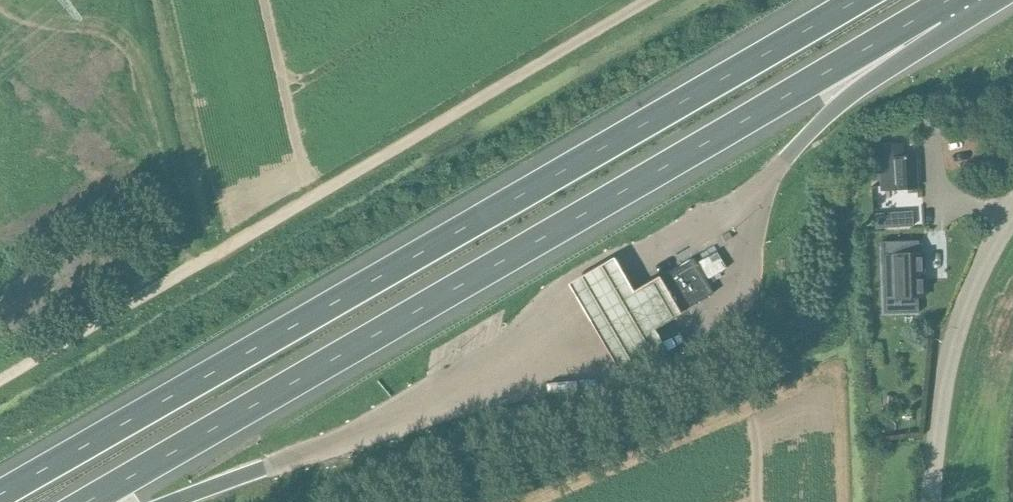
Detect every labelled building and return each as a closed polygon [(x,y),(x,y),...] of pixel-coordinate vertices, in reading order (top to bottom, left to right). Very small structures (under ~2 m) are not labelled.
[(902,157),(901,144),(877,145),(880,190),(916,188),(914,156),(902,157)] [(996,168),(1004,175),(1012,167),(1004,159),(996,168)] [(886,213),(873,214),(874,229),(887,228),(886,213)] [(905,255),(905,241),(880,242),(880,257),(893,256),(894,298),(923,297),(922,254),(905,255)] [(648,331),(713,293),(693,258),(628,296),(648,331)] [(648,331),(628,296),(613,271),(607,262),(564,287),(569,296),(612,370),(625,392),(669,367),(656,345),(648,331)] [(882,397),(881,410),(891,410),(892,398),(882,397)]
